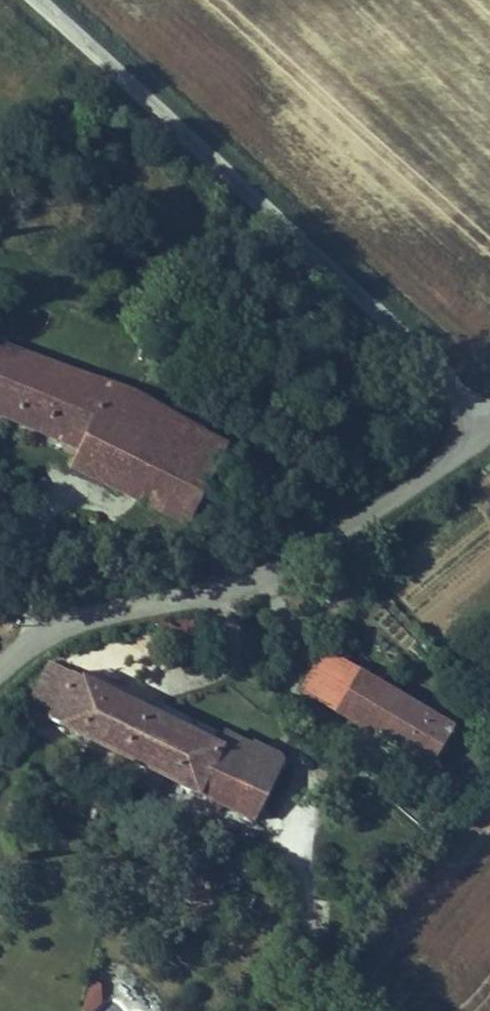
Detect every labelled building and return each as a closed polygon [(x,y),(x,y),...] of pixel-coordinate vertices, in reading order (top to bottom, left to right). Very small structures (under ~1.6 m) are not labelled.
[(142,414),(0,348),(0,418),(56,444),(48,462),(107,489),(142,414)] [(270,474),(142,414),(107,489),(200,533),(211,509),(246,525),(270,474)] [(368,730),(389,686),(305,645),(284,689),(368,730)] [(30,659),(19,683),(46,695),(56,671),(30,659)] [(99,747),(122,698),(56,671),(46,695),(19,683),(9,709),(99,747)] [(421,755),(442,711),(389,686),(368,730),(421,755)] [(206,733),(122,698),(99,747),(247,809),(273,745),(211,719),(206,733)] [(84,1010),(104,1006),(99,981),(79,985),(84,1010)]
